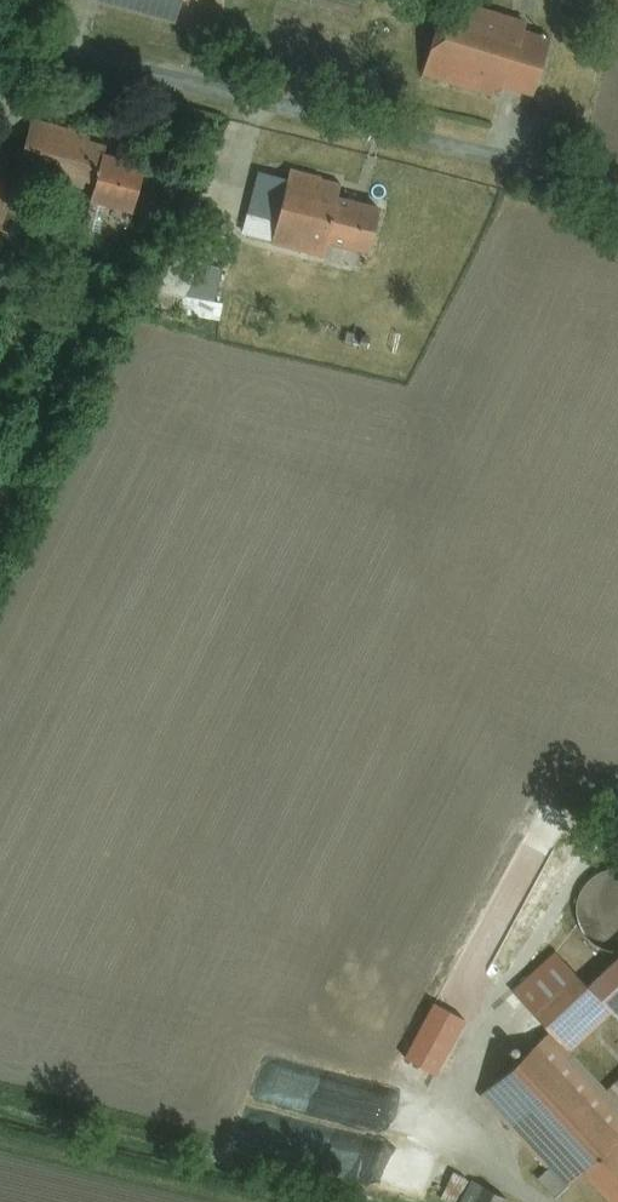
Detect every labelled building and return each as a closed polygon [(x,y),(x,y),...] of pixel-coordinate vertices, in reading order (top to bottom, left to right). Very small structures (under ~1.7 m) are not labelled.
[(98,6),(175,25),(181,0),(99,0),(98,6)] [(444,7),(427,69),(530,97),(547,35),(444,7)] [(105,141),(35,122),(21,173),(90,192),(100,156),(105,141)] [(139,166),(100,156),(90,192),(129,203),(139,166)] [(341,180),(292,169),(276,242),(326,252),(329,238),(337,199),(341,180)] [(0,183),(0,211),(9,186),(0,183)] [(376,207),(337,199),(329,238),(368,246),(376,207)] [(580,928),(617,934),(617,877),(589,872),(580,928)] [(608,1008),(560,958),(522,994),(570,1044),(608,1008)] [(409,1058),(438,1075),(467,1027),(437,1010),(409,1058)] [(484,1090),(563,1184),(579,1170),(612,1143),(617,1137),(617,1118),(617,1116),(599,1096),(548,1036),(484,1090)] [(599,1096),(617,1116),(617,1115),(617,1081),(599,1096)] [(579,1170),(606,1201),(617,1201),(617,1151),(612,1143),(579,1170)] [(507,1193),(450,1173),(440,1201),(503,1201),(507,1193)]
